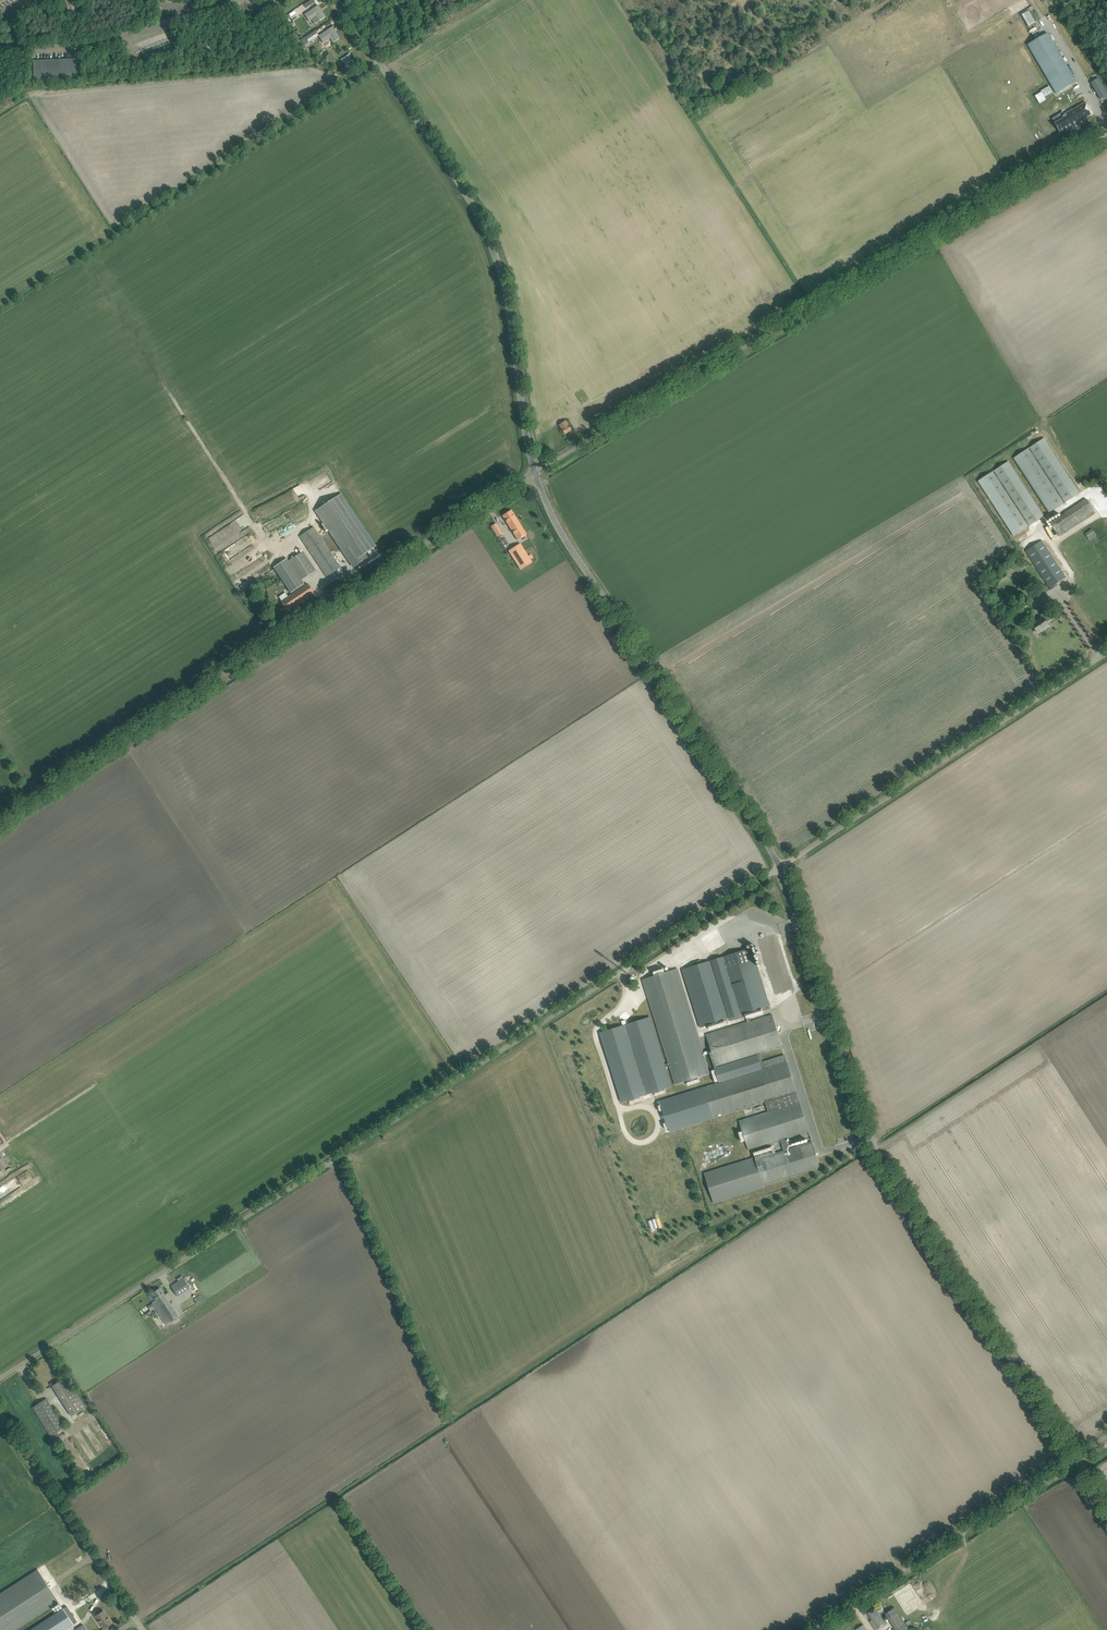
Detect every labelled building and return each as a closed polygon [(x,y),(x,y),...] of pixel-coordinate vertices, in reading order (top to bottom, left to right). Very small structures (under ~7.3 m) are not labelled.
[(18,0),(0,0),(0,9),(18,0)] [(326,17),(318,5),(312,10),(305,15),(309,21),(317,17),(319,21),(326,17)] [(1026,11),(1021,14),(1027,26),(1035,22),(1032,15),(1028,17),(1026,11)] [(340,38),(332,27),(326,31),(319,36),(323,43),(331,38),(333,42),(340,38)] [(301,41),(304,45),(309,42),(319,36),(316,31),(306,38),(306,37),(301,41)] [(1063,59),(1048,34),(1028,45),(1043,71),(1057,94),(1077,82),(1063,59)] [(162,45),(144,50),(145,54),(171,47),(170,41),(161,44),(162,45)] [(351,66),(356,63),(351,55),(342,60),(346,66),(349,64),(351,66)] [(33,61),(34,80),(78,78),(77,59),(33,61)] [(1090,82),(1100,100),(1106,96),(1106,92),(1099,78),(1090,82)] [(1046,100),(1044,96),(1052,92),(1049,86),(1033,94),(1038,104),(1046,100)] [(1093,113),(1086,102),(1070,111),(1072,115),(1071,116),(1075,123),(1093,113)] [(1070,111),(1061,116),(1063,118),(1056,122),(1061,132),(1075,123),(1071,116),(1072,115),(1070,111)] [(572,430),(566,421),(560,425),(565,434),(572,430)] [(1014,458),(1049,513),(1080,493),(1044,438),(1014,458)] [(1044,516),(1009,461),(978,481),(1014,536),(1044,516)] [(316,511),(354,567),(367,558),(364,554),(376,546),(340,494),(316,511)] [(1049,522),(1058,535),(1095,512),(1086,498),(1049,522)] [(508,522),(507,523),(518,540),(527,535),(513,513),(512,514),(510,511),(504,515),(508,522)] [(496,524),(491,526),(497,536),(502,533),(496,524)] [(299,536),(327,577),(341,567),(314,527),(299,536)] [(1091,528),(1084,533),(1088,540),(1096,535),(1091,528)] [(251,532),(240,539),(243,544),(254,538),(251,532)] [(1023,547),(1049,587),(1066,577),(1040,536),(1023,547)] [(509,551),(520,570),(531,563),(520,544),(509,551)] [(316,570),(303,551),(289,560),(301,579),(316,570)] [(291,593),(304,584),(287,558),(274,567),(291,593)] [(308,583),(281,601),(287,611),(314,593),(308,583)] [(1032,588),(1028,590),(1034,600),(1038,597),(1032,588)] [(1048,625),(1045,621),(1043,617),(1032,624),(1037,632),(1048,625)] [(751,948),(682,969),(700,1027),(730,1018),(731,1021),(746,1016),(747,1022),(707,1035),(712,1049),(703,1052),(704,1055),(712,1052),(717,1067),(750,1057),(758,1054),(758,1057),(759,1058),(761,1057),(760,1053),(782,1047),(772,1014),(750,1021),(749,1015),(770,1009),(767,997),(766,994),(751,948)] [(703,1052),(677,969),(665,972),(664,968),(654,971),(655,976),(642,980),(668,1063),(669,1066),(675,1084),(688,1080),(689,1085),(700,1082),(698,1077),(709,1073),(704,1055),(703,1052)] [(600,1033),(622,1102),(629,1099),(630,1104),(640,1100),(639,1096),(654,1092),(655,1096),(665,1093),(664,1088),(671,1086),(665,1067),(669,1066),(668,1063),(664,1064),(650,1017),(600,1033)] [(708,1030),(725,1024),(723,1020),(706,1026),(708,1030)] [(718,1069),(711,1071),(715,1082),(719,1081),(719,1082),(722,1081),(761,1069),(759,1058),(758,1057),(758,1054),(750,1057),(717,1067),(718,1069)] [(719,1082),(704,1087),(714,1118),(765,1102),(768,1111),(739,1120),(748,1149),(781,1139),(784,1150),(761,1158),(760,1155),(754,1157),(764,1185),(820,1167),(812,1142),(789,1149),(786,1138),(809,1131),(785,1055),(763,1062),(761,1057),(759,1058),(761,1069),(722,1081),(719,1082)] [(704,1087),(657,1102),(660,1111),(663,1110),(667,1122),(663,1123),(665,1129),(669,1128),(670,1132),(714,1118),(704,1087)] [(754,1157),(704,1173),(714,1203),(764,1187),(764,1185),(754,1157)] [(177,1281),(169,1286),(176,1296),(189,1288),(181,1275),(176,1278),(177,1281)] [(171,1305),(163,1292),(160,1288),(151,1293),(156,1300),(152,1303),(166,1324),(179,1316),(171,1305)] [(86,1407),(69,1382),(66,1377),(52,1386),(72,1416),(86,1407)] [(32,1408),(51,1436),(65,1427),(54,1411),(57,1409),(55,1405),(52,1407),(47,1400),(48,1399),(47,1398),(32,1408)] [(0,1593),(0,1629),(16,1629),(59,1602),(38,1569),(0,1593)] [(916,1592),(911,1585),(907,1588),(906,1587),(898,1592),(903,1600),(908,1609),(914,1605),(910,1600),(909,1600),(908,1598),(916,1592)] [(872,1620),(870,1621),(876,1629),(887,1623),(880,1613),(884,1610),(880,1604),(867,1613),(872,1620)] [(30,1629),(65,1629),(74,1624),(73,1624),(77,1622),(67,1607),(63,1609),(63,1608),(30,1629)] [(895,1607),(886,1613),(889,1618),(898,1612),(895,1607)] [(112,1623),(103,1610),(95,1616),(96,1618),(97,1617),(104,1628),(112,1623)]
